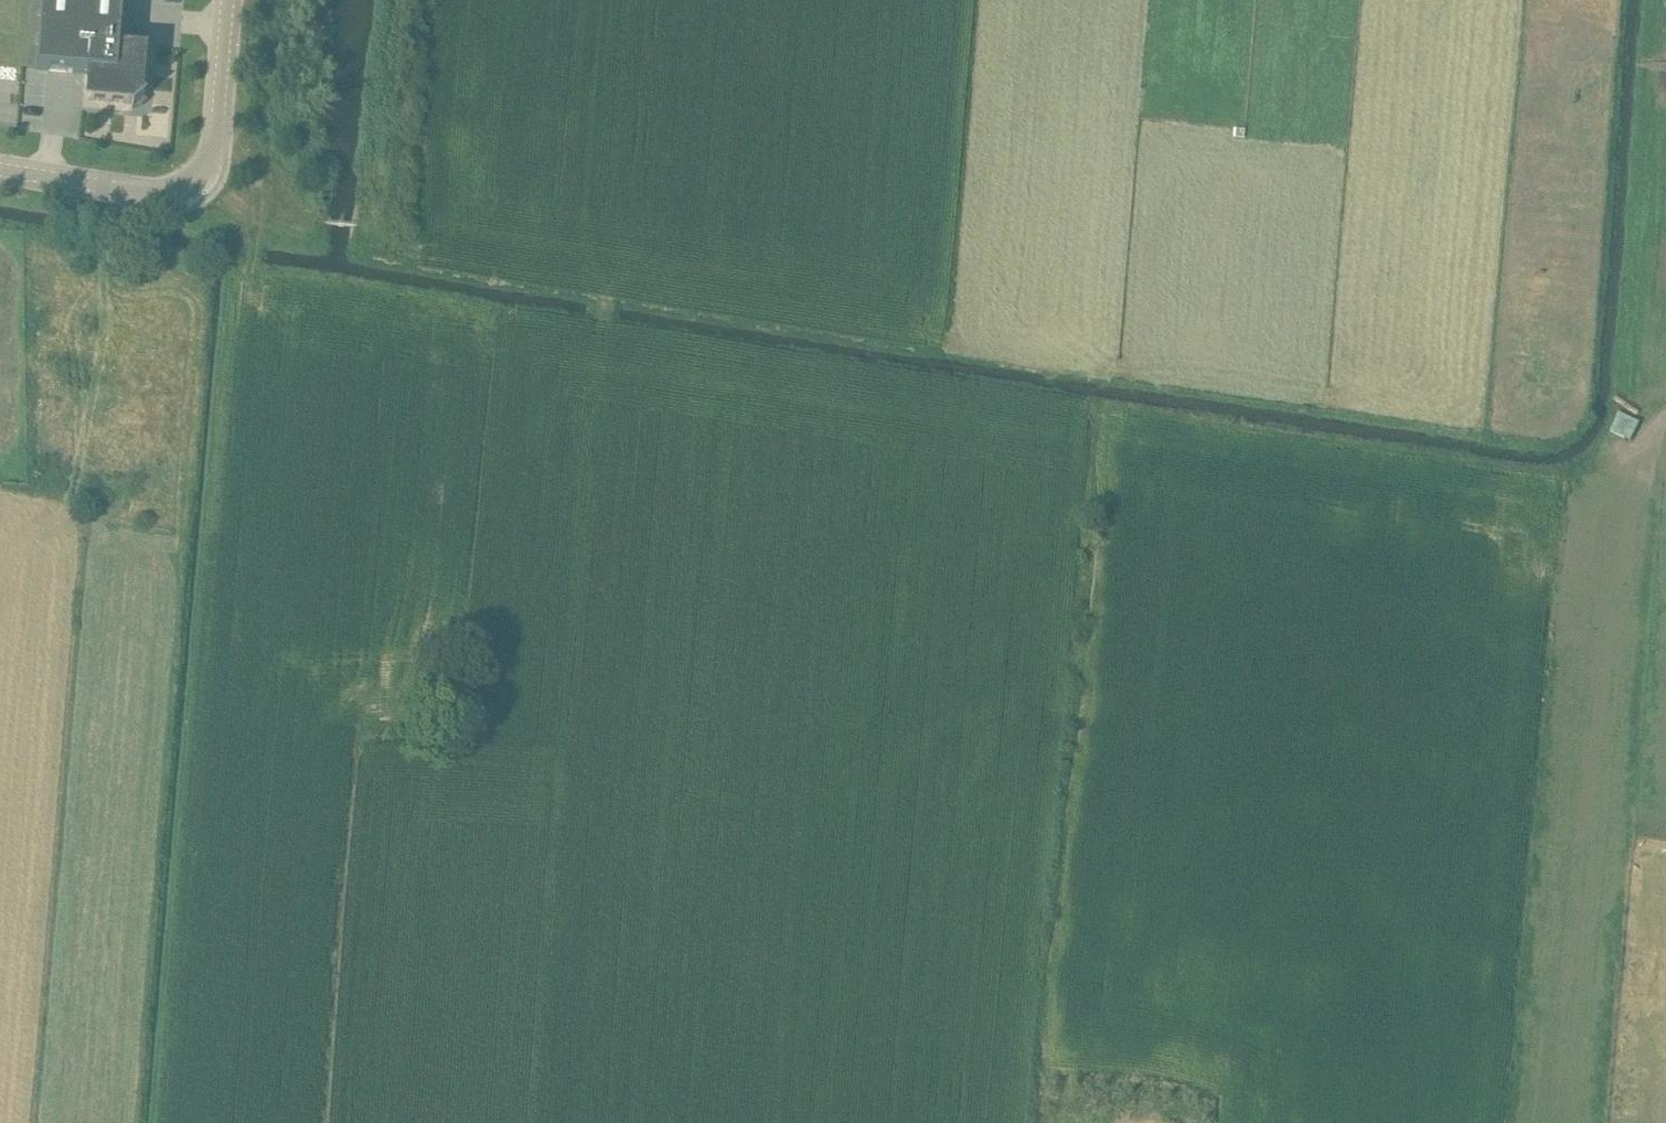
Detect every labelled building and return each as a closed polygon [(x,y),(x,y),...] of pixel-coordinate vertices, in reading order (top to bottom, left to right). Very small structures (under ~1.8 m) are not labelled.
[(87,100),(130,103),(135,108),(133,110),(134,111),(148,99),(147,98),(145,99),(141,94),(144,51),(118,49),(122,0),(42,0),(37,69),(89,73),(87,100)]
